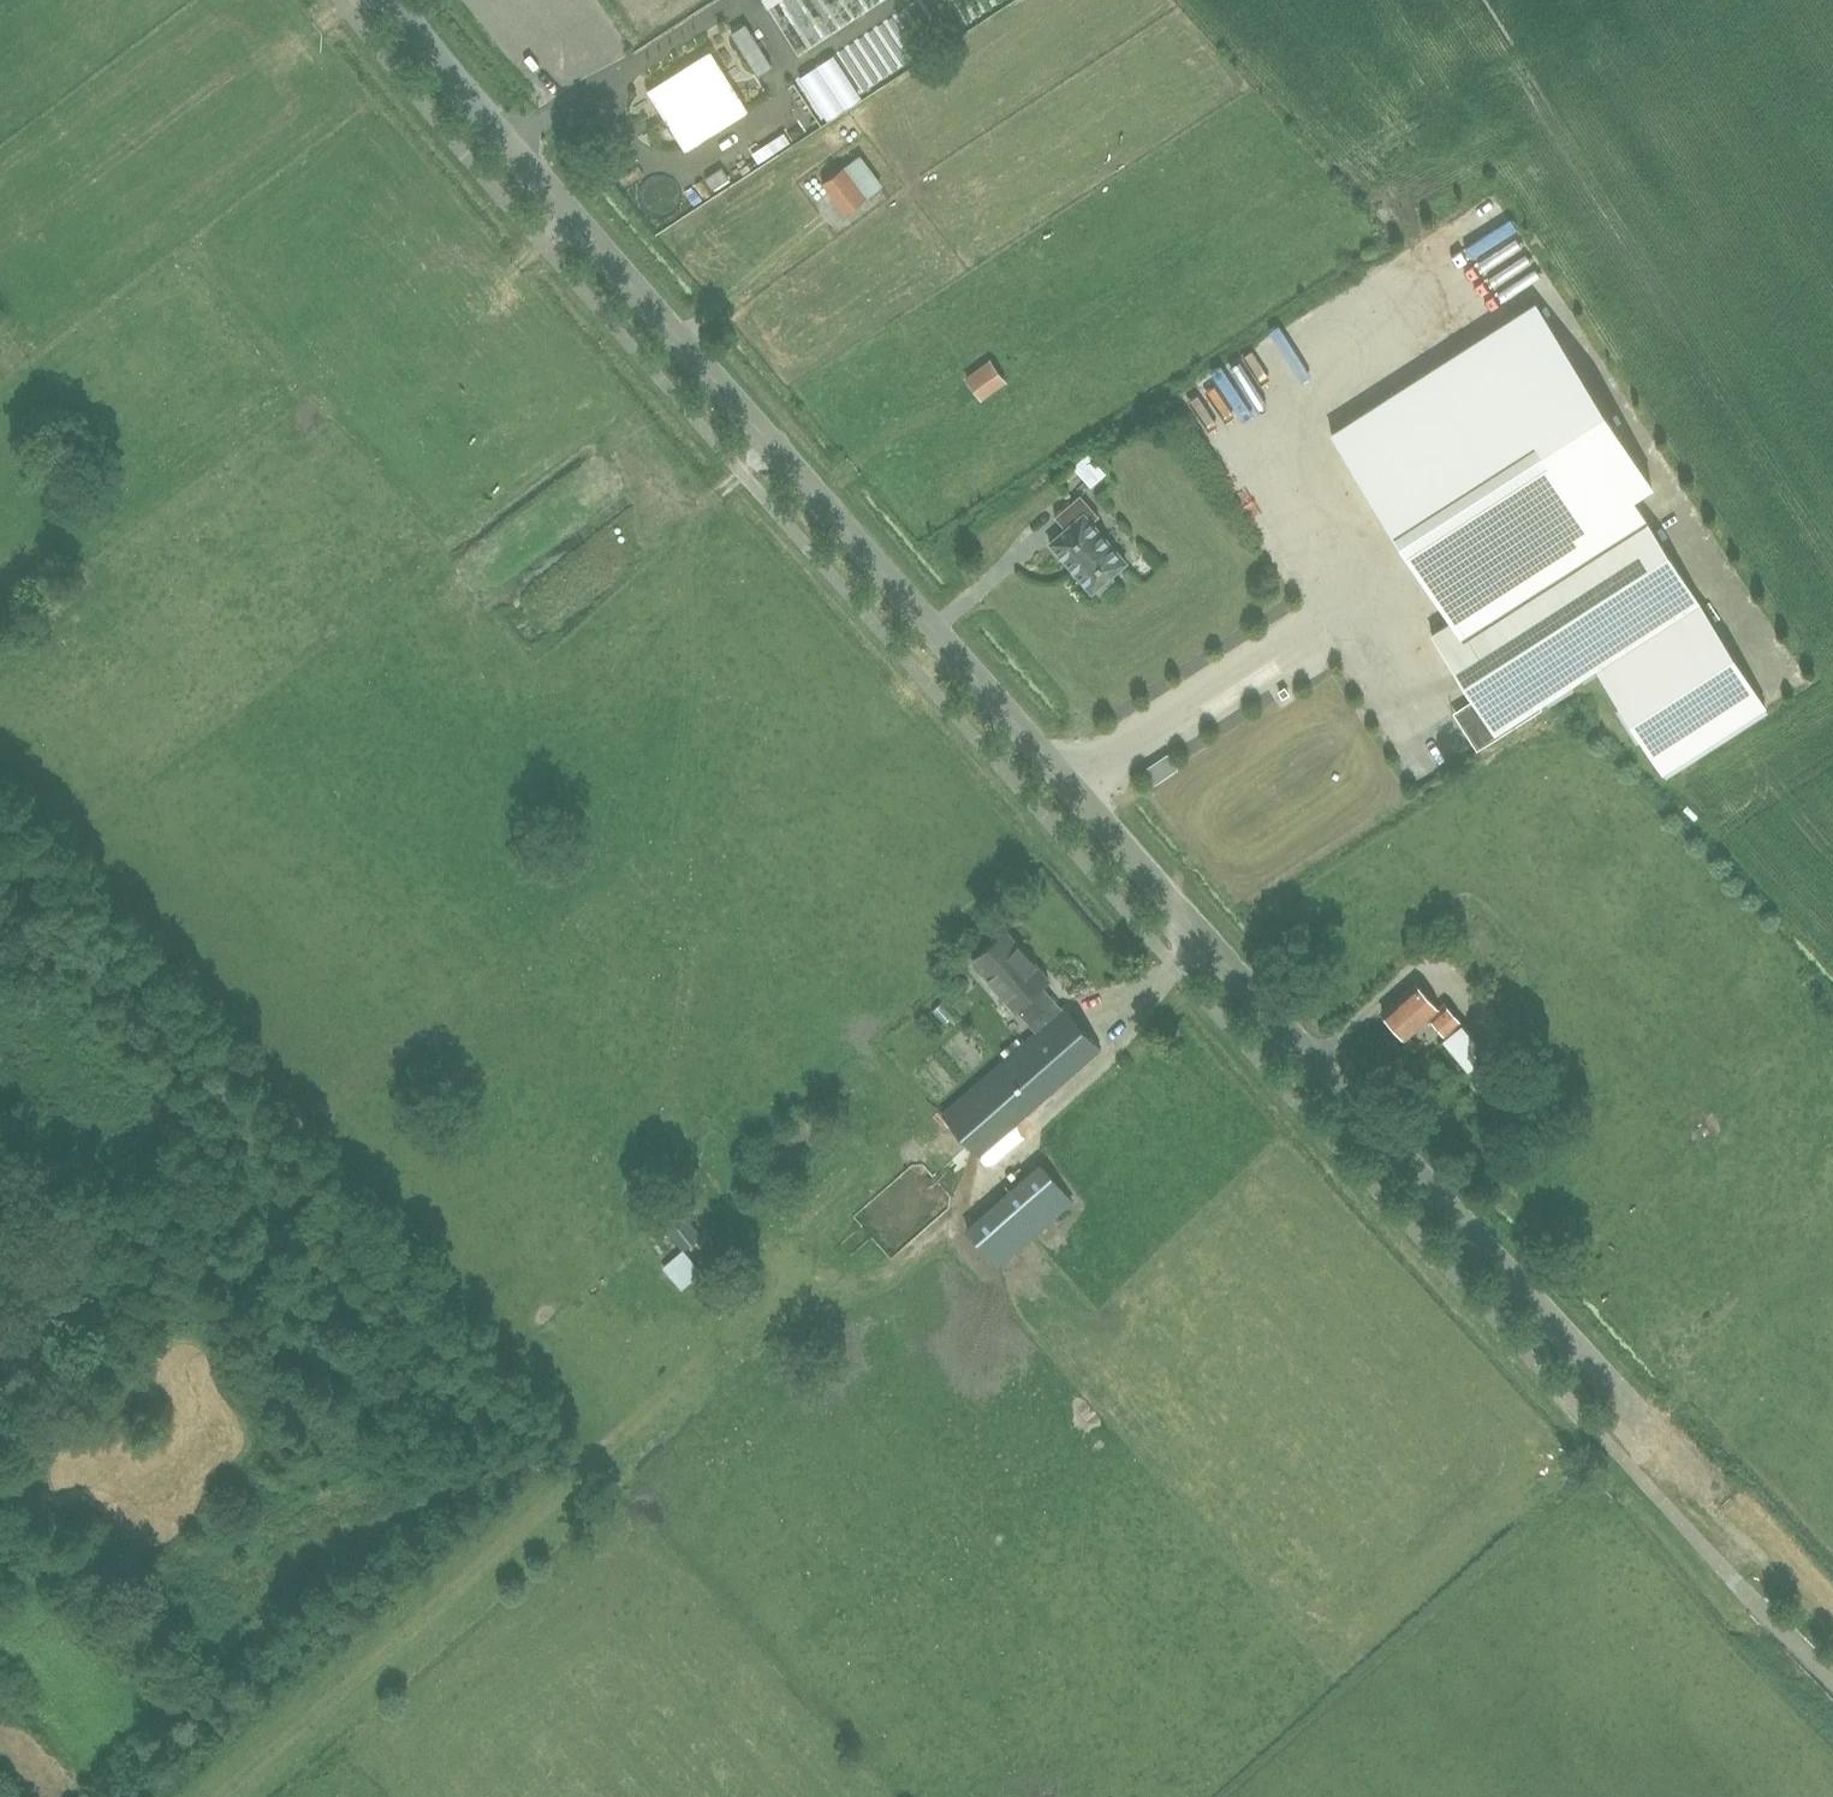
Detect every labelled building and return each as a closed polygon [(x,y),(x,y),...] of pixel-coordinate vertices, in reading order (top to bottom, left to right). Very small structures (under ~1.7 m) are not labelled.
[(745,24),(731,33),(757,75),(772,66),(745,24)] [(857,84),(884,78),(874,34),(847,40),(857,84)] [(733,71),(745,64),(732,43),(720,51),(733,71)] [(836,84),(849,77),(835,47),(822,53),(836,84)] [(718,66),(657,104),(686,150),(747,112),(718,66)] [(793,91),(812,122),(829,111),(809,80),(793,91)] [(786,135),(792,147),(809,137),(803,126),(786,135)] [(729,177),(722,167),(705,178),(712,189),(729,177)] [(821,183),(844,213),(865,197),(843,167),(821,183)] [(1535,302),(1330,432),(1450,620),(1431,632),(1475,702),(1466,708),(1463,720),(1478,742),(1594,668),(1662,773),(1765,706),(1698,601),(1633,500),(1653,487),(1614,426),(1535,302)] [(966,378),(980,397),(1003,380),(989,361),(966,378)] [(65,431),(51,418),(40,429),(55,442),(65,431)] [(1100,487),(1116,473),(1098,452),(1082,466),(1100,487)] [(1083,512),(1048,542),(1091,591),(1096,587),(1099,590),(1113,578),(1110,575),(1125,562),(1091,522),(1099,515),(1080,494),(1073,500),(1083,512)] [(1288,693),(1285,687),(1279,691),(1282,697),(1288,693)] [(1176,768),(1176,767),(1168,755),(1146,769),(1154,781),(1154,782),(1176,768)] [(1004,930),(971,959),(1035,1031),(942,1113),(979,1155),(1100,1047),(1064,1006),(1059,1010),(1039,987),(1048,979),(1004,930)] [(1446,1035),(1443,1037),(1469,1068),(1487,1054),(1460,1022),(1443,1002),(1437,1008),(1414,982),(1382,1011),(1405,1037),(1429,1016),(1446,1035)] [(1000,1265),(1073,1200),(1041,1164),(968,1228),(1000,1265)] [(680,1205),(657,1221),(682,1250),(682,1251),(684,1249),(702,1235),(680,1205)] [(675,1263),(688,1289),(710,1278),(696,1252),(675,1263)]
